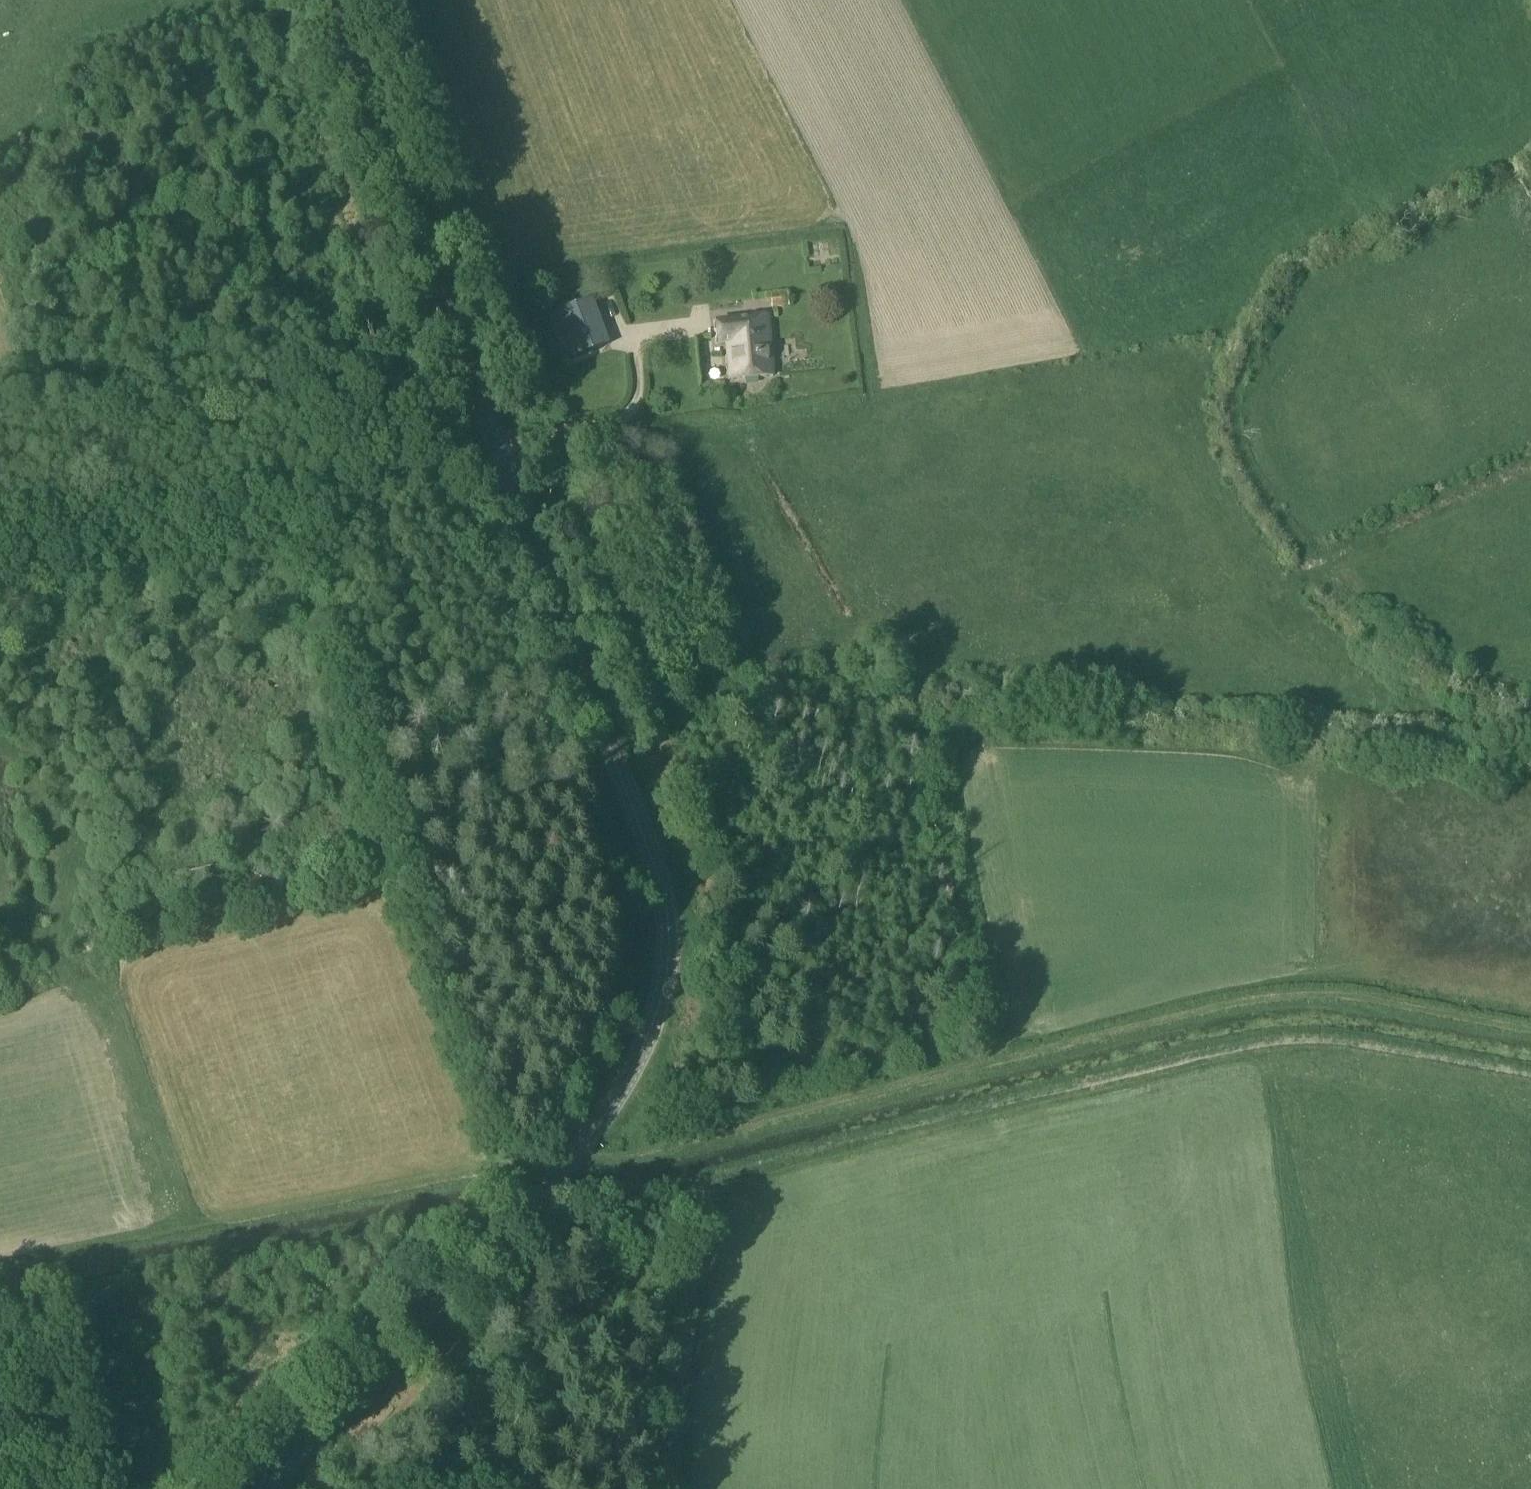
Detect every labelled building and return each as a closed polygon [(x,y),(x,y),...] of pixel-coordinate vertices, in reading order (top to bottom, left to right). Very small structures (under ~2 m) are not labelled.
[(772,309),(788,307),(787,293),(771,295),(772,309)] [(595,298),(560,315),(583,359),(618,342),(595,298)] [(717,323),(719,344),(727,343),(730,376),(770,373),(766,319),(717,323)]
